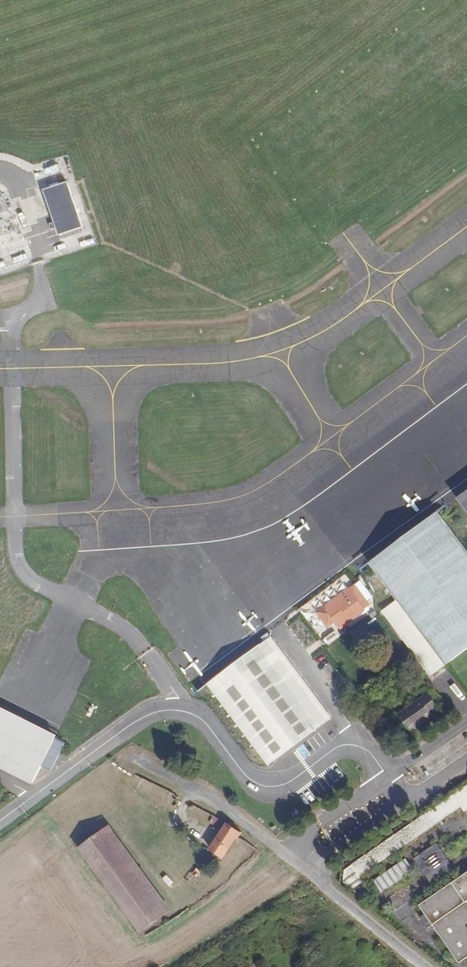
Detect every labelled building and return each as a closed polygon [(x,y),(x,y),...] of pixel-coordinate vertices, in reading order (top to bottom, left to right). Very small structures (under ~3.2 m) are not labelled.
[(0,192),(0,221),(15,216),(10,199),(3,201),(0,192)] [(0,238),(0,256),(24,248),(19,232),(0,238)] [(454,500),(466,516),(466,490),(454,500)] [(367,562),(445,663),(466,646),(466,553),(435,511),(367,562)] [(351,585),(315,613),(324,626),(331,621),(337,628),(367,607),(351,585)] [(443,665),(395,601),(383,610),(431,673),(443,665)] [(272,640),(207,687),(268,770),(333,722),(272,640)] [(397,713),(405,725),(410,732),(433,716),(432,714),(439,709),(426,690),(418,696),(420,698),(397,713)] [(0,707),(0,765),(33,782),(41,765),(51,770),(65,742),(57,737),(0,707)] [(424,771),(437,762),(434,757),(421,766),(424,771)] [(344,868),(344,881),(363,895),(365,894),(367,896),(373,892),(360,874),(461,805),(464,809),(466,807),(466,783),(344,868)] [(234,841),(240,844),(242,840),(239,837),(242,832),(228,823),(210,849),(223,857),(234,841)] [(101,830),(79,846),(140,932),(162,916),(101,830)] [(453,864),(437,840),(414,856),(430,879),(453,864)] [(408,856),(374,878),(382,890),(416,868),(408,856)] [(458,959),(466,953),(466,869),(420,901),(458,959)]
